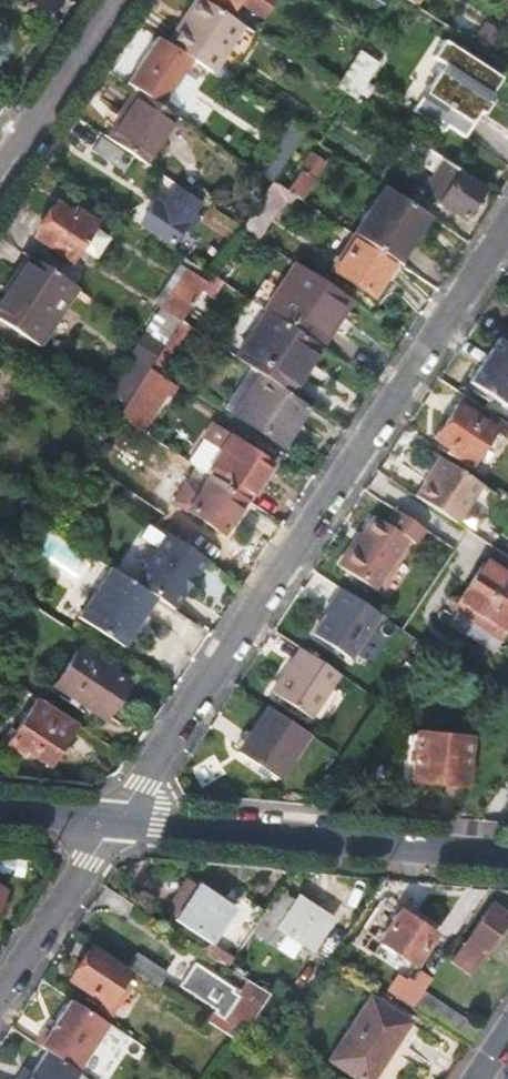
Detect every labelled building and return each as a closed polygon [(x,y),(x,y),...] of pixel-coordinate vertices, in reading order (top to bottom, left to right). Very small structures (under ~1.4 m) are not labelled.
[(232,15),(239,3),(262,18),(274,0),(209,0),(232,15)] [(182,27),(169,47),(194,64),(219,80),(250,33),(205,4),(188,30),(182,27)] [(439,92),(431,88),(415,114),(445,133),(449,128),(466,139),(482,114),(485,116),(492,105),(487,102),(502,79),(445,42),(434,59),(445,66),(452,71),(439,92)] [(160,51),(153,47),(127,87),(140,95),(173,117),(184,99),(175,93),(194,64),(169,47),(164,44),(160,51)] [(359,53),(337,86),(353,98),(376,64),(359,53)] [(445,66),(431,88),(439,92),(452,71),(445,66)] [(140,95),(110,142),(150,168),(180,121),(173,117),(140,95)] [(291,127),(260,174),(272,182),(303,135),(291,127)] [(87,151),(113,168),(122,154),(96,137),(87,151)] [(444,175),(429,200),(464,223),(484,191),(449,170),(451,167),(416,143),(405,159),(435,178),(438,172),(444,175)] [(324,166),(311,158),(300,173),(314,182),(324,166)] [(384,188),(407,203),(416,189),(388,171),(379,185),(384,188)] [(300,173),(287,192),(301,201),(314,182),(300,173)] [(355,237),(397,264),(428,217),(407,203),(384,188),(352,235),(355,237)] [(147,230),(177,250),(204,209),(180,194),(169,212),(161,207),(147,230)] [(38,238),(74,261),(97,224),(78,212),(76,217),(58,207),(38,238)] [(236,238),(211,276),(221,283),(252,236),(242,229),(236,238)] [(355,237),(332,272),(374,299),(397,264),(355,237)] [(0,307),(0,321),(30,341),(39,346),(76,288),(68,283),(31,259),(0,307)] [(293,262),(262,310),(265,312),(315,345),(335,315),(341,320),(353,302),(293,262)] [(186,274),(163,310),(173,315),(161,333),(147,324),(142,332),(165,346),(173,333),(179,325),(180,323),(205,285),(186,274)] [(205,285),(180,323),(190,330),(221,283),(211,276),(205,285)] [(265,312),(234,359),(259,375),(287,393),(317,347),(315,345),(265,312)] [(179,325),(173,333),(183,340),(189,331),(179,325)] [(165,346),(156,359),(166,366),(183,340),(173,333),(165,346)] [(471,386),(507,411),(507,347),(500,341),(471,386)] [(156,359),(150,369),(165,378),(166,379),(169,375),(163,371),(166,366),(156,359)] [(150,369),(120,415),(140,429),(158,401),(153,398),(165,378),(150,369)] [(259,375),(233,415),(283,447),(307,410),(287,397),(289,394),(287,393),(259,375)] [(502,422),(478,406),(465,397),(459,407),(458,406),(436,441),(450,450),(446,456),(458,464),(461,458),(473,465),(494,431),(491,428),(494,424),(499,427),(502,422)] [(195,467),(208,475),(233,436),(220,427),(195,467)] [(233,436),(208,475),(211,477),(250,503),(274,464),(233,436)] [(450,450),(436,441),(432,446),(446,456),(450,450)] [(483,486),(442,459),(417,499),(444,517),(457,525),(483,486)] [(186,485),(174,504),(230,542),(254,506),(250,503),(211,477),(200,495),(186,485)] [(374,519),(342,569),(376,591),(408,540),(374,519)] [(206,561),(167,534),(157,550),(149,549),(142,559),(146,566),(136,581),(157,595),(176,607),(206,561)] [(463,603),(455,597),(449,606),(462,614),(456,624),(469,632),(475,623),(504,641),(507,634),(507,559),(496,551),(463,603)] [(136,581),(112,565),(78,617),(123,647),(135,628),(131,625),(141,611),(145,614),(157,595),(136,581)] [(333,607),(315,636),(352,660),(380,615),(340,590),(330,606),(333,607)] [(300,649),(271,696),(311,722),(340,676),(300,649)] [(55,687),(105,720),(129,685),(78,650),(55,687)] [(37,698),(7,745),(22,755),(25,750),(49,766),(76,724),(37,698)] [(269,710),(239,756),(279,780),(308,735),(269,710)] [(414,779),(471,785),(477,738),(419,731),(418,735),(415,734),(413,759),(416,759),(414,779)] [(198,885),(176,920),(212,944),(235,910),(198,885)] [(265,912),(252,932),(274,946),(283,933),(313,952),(332,923),(295,898),(294,900),(280,890),(265,912)] [(235,910),(212,944),(207,955),(223,966),(228,969),(252,932),(265,912),(244,899),(235,910)] [(367,933),(418,966),(439,935),(401,911),(400,914),(385,903),(367,933)] [(468,944),(460,939),(455,947),(463,951),(459,958),(477,971),(507,924),(507,914),(494,905),(468,944)] [(128,975),(91,951),(70,984),(104,1006),(101,1011),(110,1017),(128,989),(121,984),(128,975)] [(125,970),(155,989),(164,976),(134,956),(125,970)] [(179,987),(225,1017),(217,1029),(239,1043),(251,1025),(269,996),(248,982),(238,997),(231,992),(233,989),(194,964),(179,987)] [(407,983),(396,1000),(412,1011),(422,997),(424,994),(407,983)] [(412,1011),(470,1049),(480,1035),(422,997),(412,1011)] [(354,1078),(375,1078),(410,1025),(371,999),(330,1063),(354,1078)] [(86,1011),(71,1001),(50,1032),(45,1029),(34,1044),(46,1051),(76,1071),(108,1025),(86,1011)] [(77,1072),(76,1071),(46,1051),(28,1078),(73,1078),(77,1072)]
